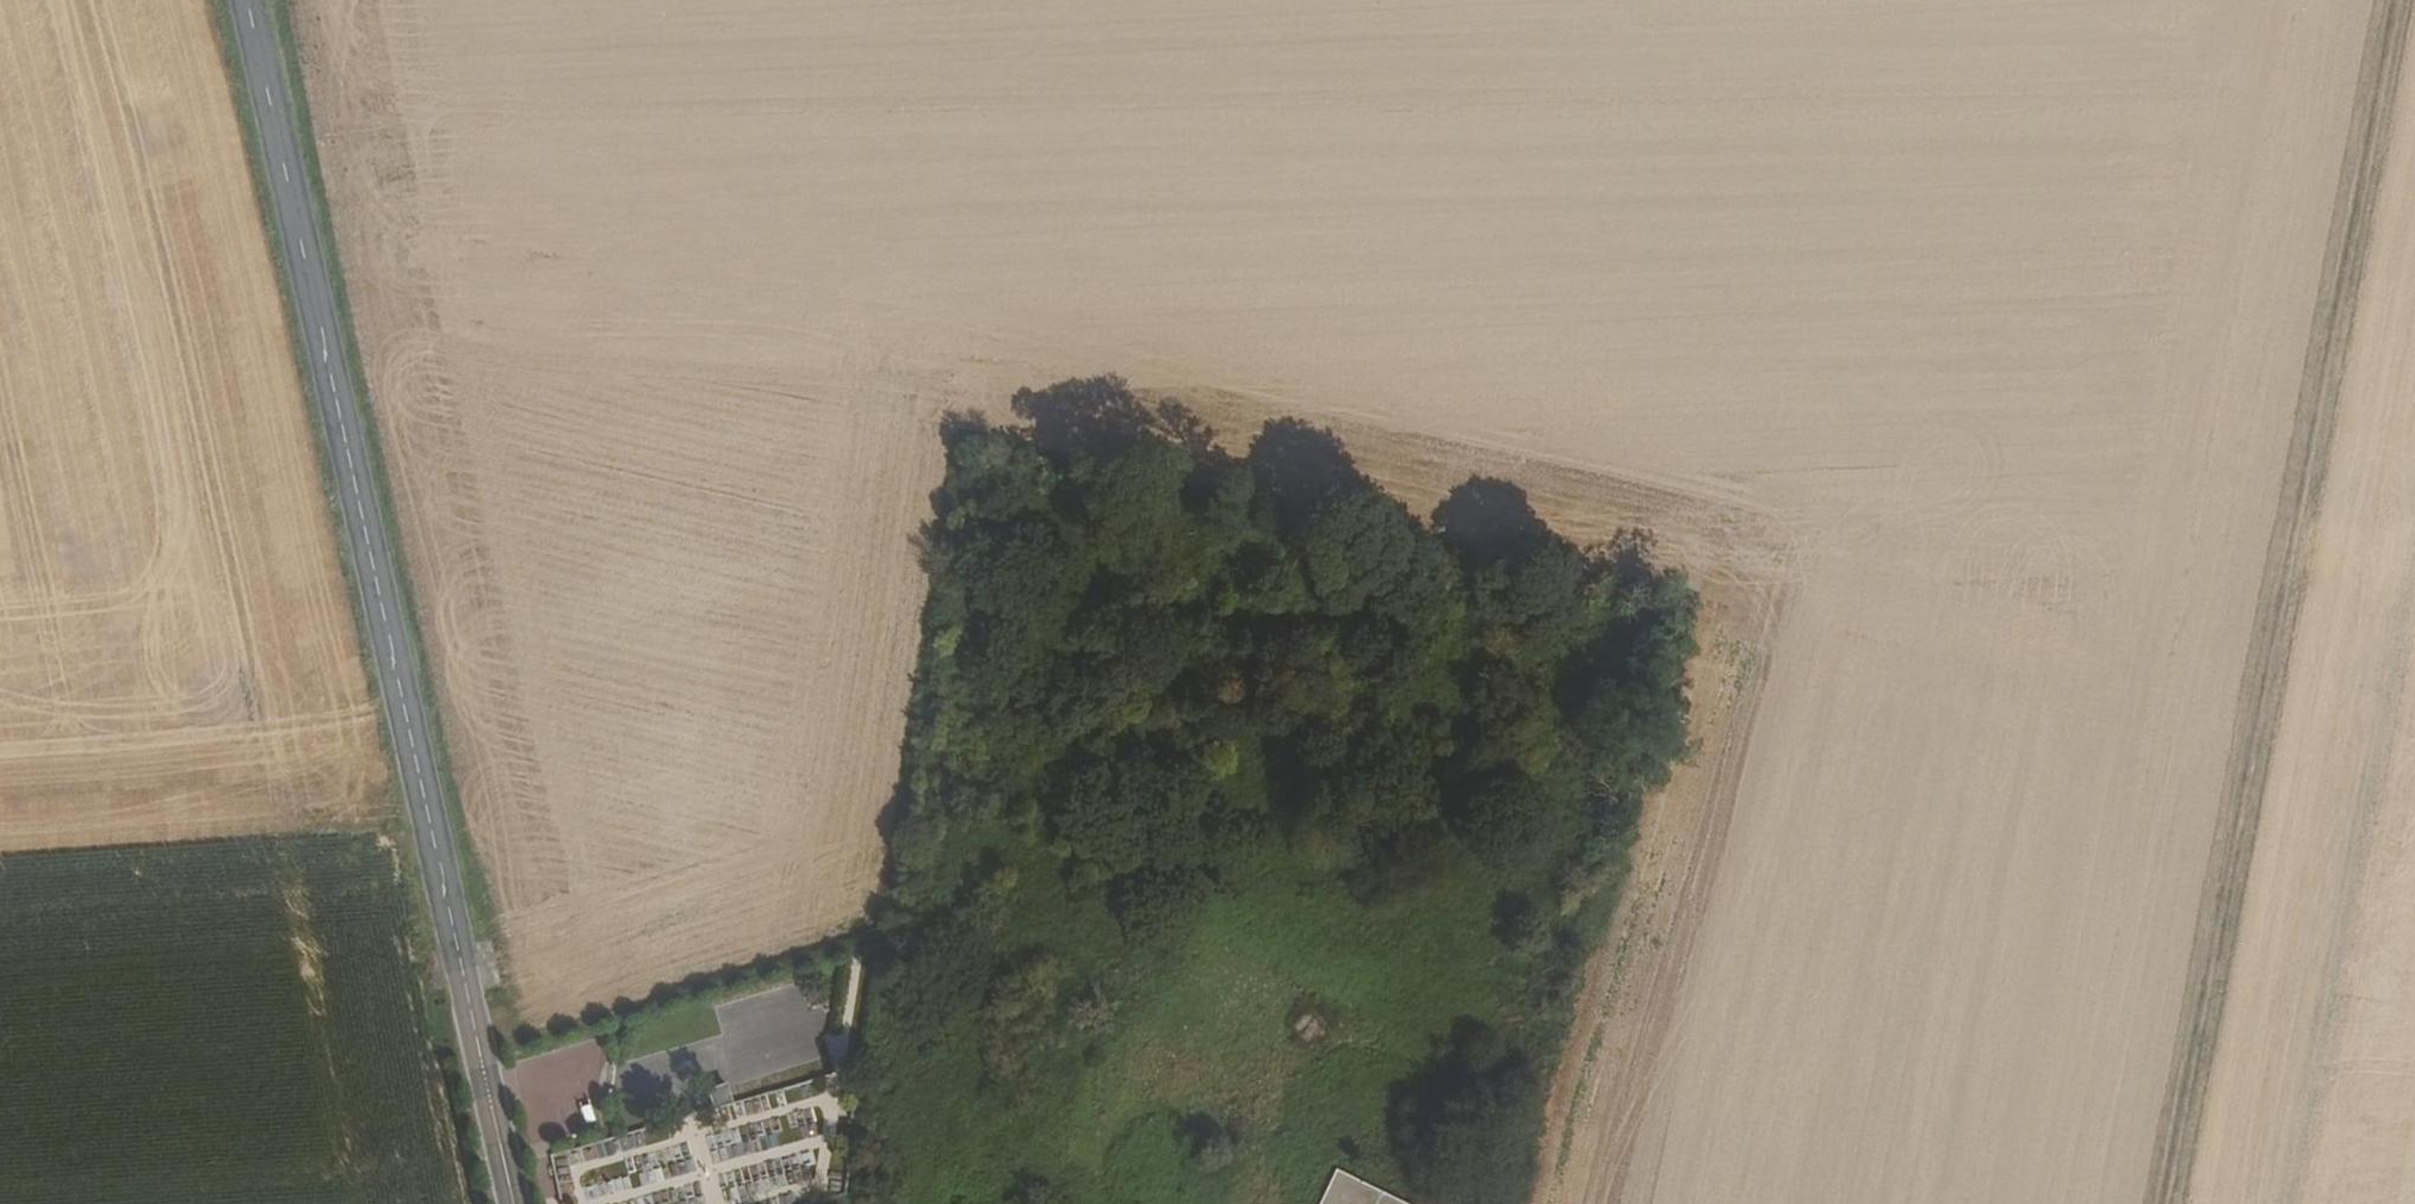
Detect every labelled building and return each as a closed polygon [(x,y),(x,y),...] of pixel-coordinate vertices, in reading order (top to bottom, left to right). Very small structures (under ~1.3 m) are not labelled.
[(728,1083),(707,1087),(710,1109),(732,1105),(728,1083)] [(658,1148),(669,1182),(696,1173),(685,1140),(658,1148)] [(1337,1169),(1320,1203),(1413,1203),(1337,1169)]
